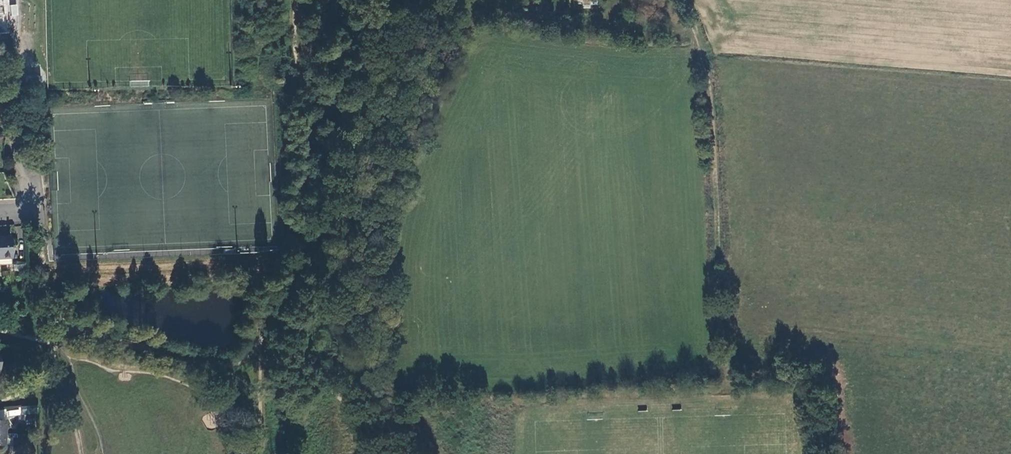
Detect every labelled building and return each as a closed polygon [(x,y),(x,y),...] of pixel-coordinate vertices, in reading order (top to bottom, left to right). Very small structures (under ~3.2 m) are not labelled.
[(0,237),(0,265),(10,265),(8,236),(0,237)] [(21,414),(36,413),(36,405),(20,407),(21,414)] [(8,446),(8,420),(0,420),(0,446),(8,446)]
